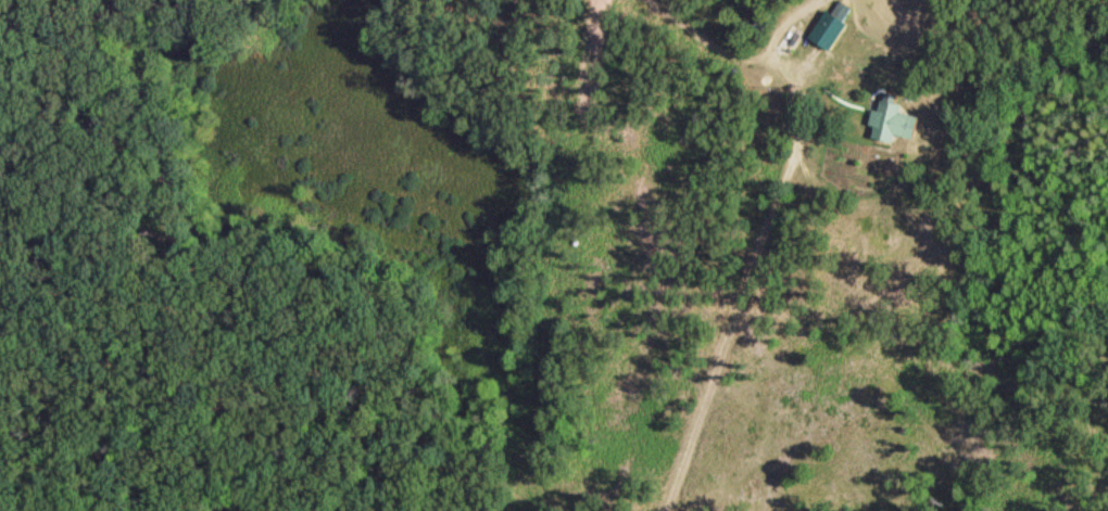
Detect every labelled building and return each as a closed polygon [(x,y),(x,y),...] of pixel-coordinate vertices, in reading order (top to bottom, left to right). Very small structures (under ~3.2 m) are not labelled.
[(815,34),(835,50),(856,24),(836,8),(815,34)] [(904,142),(905,134),(931,137),(934,115),(909,112),(911,102),(882,98),(877,138),(904,142)]
